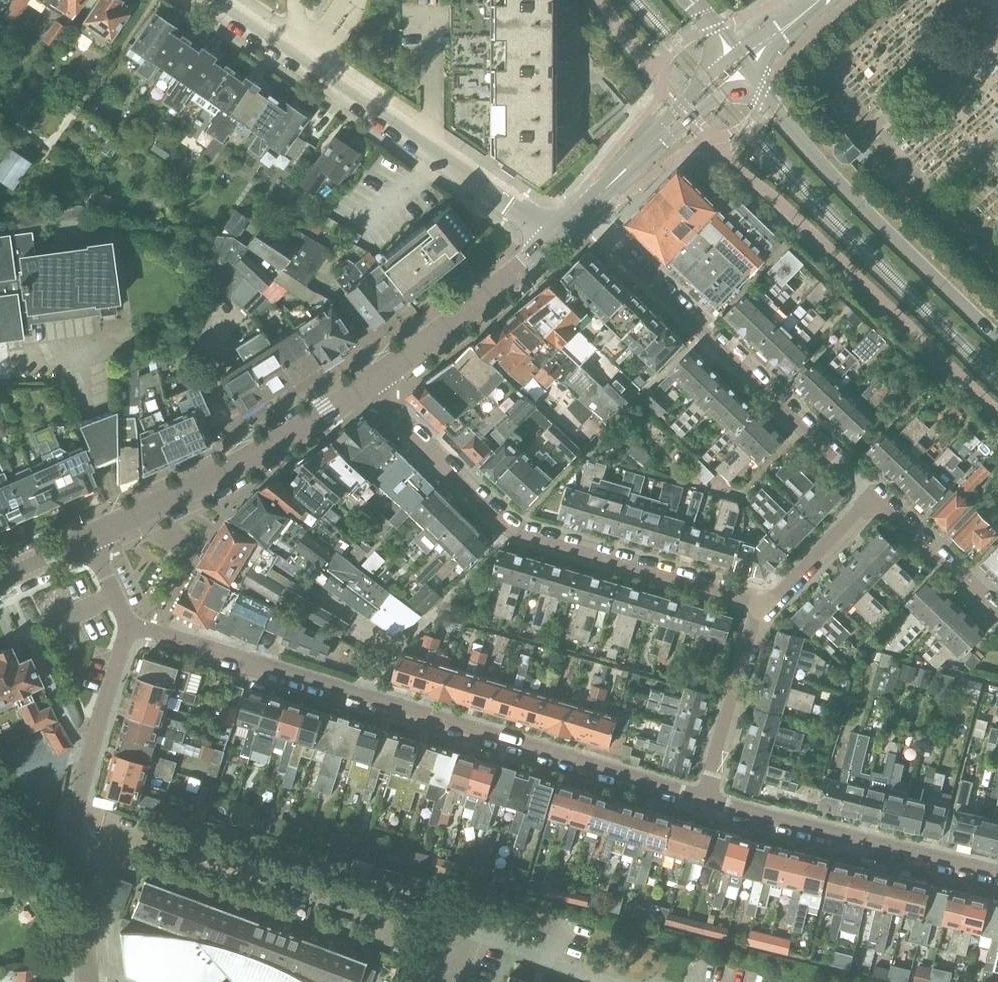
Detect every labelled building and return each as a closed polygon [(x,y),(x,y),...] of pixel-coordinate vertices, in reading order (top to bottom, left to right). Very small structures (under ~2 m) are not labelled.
[(72,16),(83,0),(50,0),(46,6),(60,16),(64,10),(72,16)] [(77,32),(92,42),(90,45),(101,52),(132,9),(119,0),(100,0),(77,32)] [(450,128),(499,161),(497,165),(510,174),(513,170),(535,185),(554,169),(554,141),(569,141),(569,126),(554,126),(554,76),(569,76),(569,62),(554,62),(554,11),(569,11),(569,0),(451,0),(450,128)] [(157,65),(163,70),(184,40),(173,32),(174,30),(153,16),(126,55),(140,64),(135,71),(147,80),(157,65)] [(55,21),(47,33),(43,39),(49,44),(54,47),(71,23),(65,20),(61,25),(55,21)] [(170,108),(208,53),(201,48),(199,51),(184,40),(163,70),(158,77),(170,85),(165,92),(167,94),(162,102),(170,108)] [(214,57),(208,53),(170,108),(178,114),(184,105),(187,107),(192,100),(202,107),(228,70),(213,60),(214,57)] [(79,80),(86,86),(96,73),(89,67),(79,80)] [(214,137),(251,83),(244,78),(243,80),(228,70),(202,107),(214,115),(209,123),(211,124),(206,132),(214,137)] [(257,87),(251,83),(214,137),(222,143),(227,135),(229,137),(234,129),(246,138),(251,130),(271,99),(256,89),(257,87)] [(104,98),(95,92),(86,105),(95,111),(104,98)] [(25,94),(15,109),(25,116),(35,100),(25,94)] [(251,130),(257,134),(247,149),(258,156),(267,142),(291,159),(303,141),(295,135),(305,120),(283,105),(282,107),(271,99),(251,130)] [(863,152),(848,135),(835,145),(835,153),(843,162),(851,162),(863,152)] [(205,149),(203,152),(209,156),(214,155),(222,143),(214,137),(205,149)] [(165,159),(166,159),(173,148),(158,138),(150,149),(165,159)] [(333,139),(315,164),(311,161),(296,183),(314,195),(327,176),(336,182),(355,154),(333,139)] [(10,190),(30,163),(0,141),(0,182),(10,190)] [(174,147),(173,148),(166,159),(178,167),(186,155),(174,147)] [(723,211),(680,170),(663,187),(680,202),(679,203),(737,259),(728,269),(710,290),(704,296),(718,309),(783,243),(736,198),(723,211)] [(292,205),(301,192),(290,185),(281,198),(292,205)] [(680,202),(663,187),(636,216),(628,223),(695,287),(704,296),(710,290),(728,269),(737,259),(679,203),(680,202)] [(114,196),(100,193),(97,208),(111,211),(114,196)] [(79,205),(56,210),(58,219),(81,215),(79,205)] [(378,266),(406,301),(464,255),(457,246),(472,234),(449,205),(376,263),(378,266)] [(235,211),(231,216),(223,226),(234,235),(246,219),(235,211)] [(309,218),(304,226),(318,234),(322,226),(309,218)] [(306,235),(297,229),(288,240),(262,223),(247,247),(279,268),(305,285),(330,250),(306,235)] [(0,238),(0,340),(21,337),(20,329),(31,328),(30,323),(100,313),(101,315),(116,313),(115,303),(118,302),(110,243),(105,244),(105,242),(93,244),(93,246),(89,246),(89,249),(35,256),(32,234),(0,238)] [(211,257),(199,281),(218,291),(230,264),(232,266),(246,252),(259,265),(273,278),(274,277),(279,268),(247,247),(247,246),(236,239),(233,239),(215,235),(206,254),(211,257)] [(743,332),(788,284),(787,283),(798,272),(804,266),(805,264),(790,249),(768,272),(778,281),(766,293),(759,300),(750,291),(726,316),(743,332)] [(592,305),(625,337),(651,309),(618,278),(591,251),(569,273),(564,278),(592,305)] [(246,278),(257,289),(260,292),(272,279),(273,278),(259,265),(246,252),(232,266),(245,277),(246,278)] [(406,301),(378,266),(371,272),(361,258),(354,264),(393,311),(406,301)] [(393,311),(354,264),(347,260),(341,264),(346,270),(335,279),(373,327),(393,311)] [(230,264),(218,291),(229,297),(245,277),(232,266),(230,264)] [(804,266),(798,272),(804,277),(810,271),(804,266)] [(273,278),(272,279),(277,283),(287,290),(305,302),(306,301),(307,300),(318,304),(323,296),(313,291),(305,285),(279,268),(274,277),(273,278)] [(230,298),(241,307),(257,289),(246,278),(245,277),(229,297),(230,298)] [(632,344),(625,337),(592,305),(564,278),(563,277),(544,292),(600,348),(615,362),(632,344)] [(788,284),(743,332),(758,347),(782,322),(774,314),(781,307),(780,306),(795,291),(788,284)] [(695,287),(690,292),(699,301),(704,296),(695,287)] [(257,289),(241,307),(250,318),(273,303),(262,293),(260,292),(257,289)] [(563,349),(564,348),(573,339),(591,357),(600,348),(544,292),(523,308),(562,348),(563,349)] [(306,301),(339,352),(342,355),(353,348),(351,344),(354,342),(329,304),(324,307),(320,305),(318,304),(307,300),(306,301)] [(298,329),(320,364),(339,352),(306,301),(305,302),(304,302),(286,313),(298,329)] [(562,348),(523,308),(503,323),(515,337),(525,347),(527,345),(536,354),(533,357),(542,366),(544,365),(558,378),(557,378),(563,383),(566,380),(582,395),(579,398),(581,400),(595,413),(607,424),(624,407),(600,384),(598,382),(564,348),(563,349),(562,348)] [(651,309),(625,337),(632,344),(642,354),(669,326),(651,309)] [(774,362),(820,315),(813,309),(799,324),(798,323),(791,331),(782,322),(758,347),(774,362)] [(864,321),(854,312),(847,320),(857,329),(864,321)] [(820,315),(774,362),(790,378),(814,354),(805,345),(813,338),(812,337),(827,322),(820,315)] [(515,337),(503,323),(475,345),(510,379),(521,390),(526,385),(527,385),(536,376),(548,388),(557,378),(558,378),(544,365),(542,366),(533,357),(536,354),(527,345),(525,347),(515,337)] [(686,342),(669,326),(642,354),(659,370),(686,342)] [(272,346),(295,380),(320,364),(298,329),(272,346)] [(243,359),(267,398),(295,380),(272,346),(263,330),(235,348),(243,359)] [(854,351),(866,363),(887,341),(875,330),(854,351)] [(455,361),(455,362),(485,390),(508,412),(511,415),(521,424),(522,425),(531,416),(538,408),(521,390),(510,379),(475,345),(473,344),(455,361)] [(832,375),(852,354),(846,348),(826,368),(819,361),(796,385),(811,399),(833,377),(832,375)] [(686,390),(709,366),(692,350),(659,386),(666,392),(676,381),(686,390)] [(826,413),(849,390),(839,381),(859,360),(852,354),(832,375),(833,377),(811,399),(826,413)] [(267,398),(243,359),(217,377),(241,415),(267,398)] [(495,426),(508,412),(485,390),(455,362),(439,373),(487,418),(495,426)] [(138,376),(138,366),(126,372),(126,406),(138,406),(138,376)] [(709,366),(686,390),(696,400),(672,425),(678,431),(726,382),(709,366)] [(140,433),(140,442),(156,435),(168,463),(188,454),(167,406),(165,398),(159,368),(138,376),(138,406),(139,417),(144,432),(140,433)] [(480,439),(494,454),(496,452),(483,439),(495,426),(487,418),(439,373),(424,385),(480,439)] [(600,384),(624,407),(635,395),(614,376),(605,385),(601,380),(598,382),(600,384)] [(849,390),(826,413),(841,427),(863,405),(865,407),(885,385),(878,378),(858,399),(849,390)] [(726,382),(678,431),(683,436),(708,411),(718,421),(741,397),(726,382)] [(197,384),(165,398),(167,406),(188,454),(210,445),(200,422),(204,420),(203,415),(210,412),(197,384)] [(480,463),(482,465),(494,454),(480,439),(424,385),(409,396),(443,430),(447,427),(454,434),(452,437),(464,449),(459,455),(472,469),(479,462),(480,463)] [(863,405),(841,427),(856,442),(879,418),(872,412),(891,391),(885,385),(865,407),(863,405)] [(904,386),(890,400),(899,409),(913,394),(904,386)] [(44,398),(40,389),(29,390),(34,402),(44,398)] [(581,400),(579,398),(578,397),(568,407),(583,424),(595,413),(581,400)] [(741,397),(718,421),(728,430),(703,456),(710,462),(733,439),(758,413),(741,397)] [(661,398),(653,407),(659,413),(661,415),(662,415),(670,407),(661,398)] [(84,450),(92,467),(117,456),(117,430),(117,417),(117,412),(79,426),(89,448),(84,450)] [(758,413),(733,439),(739,445),(716,468),(724,475),(771,426),(758,413)] [(511,416),(499,427),(509,438),(517,430),(520,427),(522,425),(521,424),(511,415),(511,416)] [(962,415),(955,423),(958,426),(965,418),(962,415)] [(411,513),(416,508),(424,499),(436,487),(363,416),(333,443),(372,478),(380,486),(398,502),(403,506),(411,513)] [(904,442),(924,422),(917,416),(898,437),(891,430),(868,453),(884,468),(902,449),(906,444),(904,442)] [(135,417),(117,417),(117,430),(117,456),(118,483),(124,480),(125,482),(139,476),(138,431),(137,431),(135,417)] [(550,420),(543,427),(547,431),(554,423),(550,420)] [(898,481),(920,458),(928,449),(919,440),(930,429),(924,422),(904,442),(906,444),(902,449),(884,468),(898,481)] [(558,446),(568,435),(555,423),(554,423),(547,431),(545,433),(558,446)] [(52,452),(57,462),(72,495),(95,485),(89,471),(93,469),(92,467),(84,450),(82,447),(68,453),(60,447),(50,426),(42,429),(52,452)] [(771,426),(724,475),(731,482),(753,459),(760,466),(786,440),(771,426)] [(503,477),(524,455),(525,454),(517,446),(525,437),(528,434),(520,427),(517,430),(509,438),(502,445),(496,452),(494,454),(482,465),(480,467),(498,483),(503,477)] [(492,434),(502,445),(509,438),(499,427),(492,434)] [(47,506),(72,495),(57,462),(52,452),(42,429),(33,433),(43,456),(42,456),(44,461),(30,467),(47,506)] [(920,458),(898,481),(912,495),(934,472),(937,474),(944,467),(956,454),(971,437),(966,432),(955,443),(954,442),(930,468),(920,458)] [(971,437),(956,454),(944,467),(937,474),(934,472),(912,495),(927,510),(965,472),(958,465),(963,460),(981,440),(974,434),(971,437)] [(156,435),(140,442),(142,474),(168,463),(156,435)] [(568,435),(558,446),(556,448),(571,462),(583,450),(568,435)] [(330,445),(316,455),(367,499),(380,486),(372,478),(333,443),(331,446),(330,445)] [(529,460),(524,455),(503,477),(516,490),(550,454),(547,451),(544,453),(540,449),(529,460)] [(646,467),(653,458),(644,451),(640,456),(641,463),(646,467)] [(558,461),(550,454),(516,490),(532,505),(553,482),(545,475),(558,461)] [(368,500),(367,499),(316,455),(298,467),(303,471),(338,501),(357,517),(363,510),(360,507),(368,500)] [(4,472),(4,473),(5,473),(13,469),(7,457),(0,460),(0,463),(4,472)] [(690,467),(695,472),(707,484),(716,475),(698,458),(690,467)] [(581,523),(599,462),(589,459),(580,489),(568,486),(559,517),(581,523)] [(784,467),(829,511),(845,495),(824,476),(816,485),(790,460),(784,467)] [(608,465),(599,462),(581,523),(599,529),(608,497),(599,494),(608,465)] [(23,517),(9,483),(10,483),(5,473),(4,473),(4,472),(0,463),(0,471),(1,473),(0,474),(0,527),(23,517)] [(991,471),(984,464),(934,516),(948,530),(973,505),(966,497),(991,471)] [(47,506),(30,467),(16,473),(18,479),(10,483),(9,483),(23,517),(47,506)] [(803,498),(796,506),(815,526),(829,511),(784,467),(777,473),(803,498)] [(619,534),(637,473),(627,470),(622,488),(612,485),(608,497),(599,529),(619,534)] [(303,471),(290,486),(335,524),(342,517),(332,508),(338,501),(303,471)] [(646,476),(637,473),(619,534),(638,540),(647,508),(637,506),(646,476)] [(346,533),(335,524),(290,486),(280,477),(262,490),(291,513),(333,548),(346,533)] [(647,508),(638,540),(658,545),(676,485),(665,482),(657,511),(647,508)] [(684,487),(676,485),(658,545),(677,551),(686,519),(676,517),(684,487)] [(424,499),(416,508),(411,513),(419,521),(392,548),(399,555),(451,502),(436,487),(436,488),(436,487),(424,499)] [(763,488),(756,495),(802,540),(815,526),(796,506),(788,513),(763,488)] [(291,513),(262,490),(261,490),(232,520),(261,541),(280,555),(296,566),(314,577),(371,619),(392,593),(356,566),(333,548),(291,513)] [(686,519),(677,551),(696,556),(704,530),(694,527),(704,493),(695,490),(686,519)] [(788,554),(802,540),(756,495),(752,500),(753,505),(775,527),(768,535),(788,554)] [(714,533),(704,530),(696,556),(716,562),(734,501),(724,499),(714,533)] [(993,525),(985,517),(996,505),(989,499),(953,535),(968,550),(973,545),(982,554),(997,538),(997,528),(997,529),(993,525)] [(734,501),(716,562),(734,567),(742,541),(731,538),(740,510),(738,502),(734,501)] [(465,515),(451,502),(399,555),(407,562),(434,535),(440,541),(465,515)] [(403,506),(390,520),(391,520),(391,521),(395,525),(398,527),(411,513),(403,506)] [(418,577),(425,584),(427,582),(437,572),(479,530),(465,515),(440,541),(448,549),(418,577)] [(383,539),(395,525),(391,521),(391,520),(390,520),(387,517),(374,531),(383,539)] [(268,575),(280,555),(261,541),(229,522),(215,545),(268,575)] [(878,529),(864,544),(912,590),(918,583),(896,561),(904,553),(878,529)] [(494,544),(479,530),(437,572),(444,579),(462,562),(469,570),(494,544)] [(757,545),(742,541),(734,567),(766,577),(788,554),(768,535),(757,545)] [(366,540),(360,546),(364,549),(368,553),(373,547),(366,540)] [(358,544),(352,551),(362,560),(368,553),(364,549),(360,546),(358,544)] [(850,559),(875,584),(882,576),(904,598),(912,590),(864,544),(850,559)] [(278,603),(280,599),(342,635),(349,624),(268,575),(215,545),(202,567),(239,588),(243,582),(278,603)] [(981,566),(987,571),(990,568),(997,576),(997,548),(981,566)] [(504,617),(521,556),(501,550),(493,578),(503,581),(494,615),(504,617)] [(387,560),(376,551),(363,565),(374,573),(387,560)] [(521,556),(504,617),(512,620),(522,587),(533,590),(541,561),(521,556)] [(850,559),(836,574),(883,620),(890,612),(868,591),(875,584),(850,559)] [(542,628),(560,567),(541,561),(533,590),(543,593),(533,626),(542,628)] [(388,567),(381,575),(387,582),(395,574),(388,567)] [(560,567),(542,628),(551,631),(560,597),(571,601),(579,572),(560,567)] [(276,633),(285,613),(276,609),(276,607),(242,591),(241,593),(200,572),(195,581),(193,582),(187,594),(185,593),(178,608),(180,614),(201,624),(202,623),(211,628),(212,627),(226,634),(227,632),(258,647),(267,629),(276,633)] [(580,640),(598,578),(579,572),(571,601),(581,603),(571,637),(580,640)] [(877,626),(883,620),(836,574),(822,588),(840,606),(839,607),(846,614),(855,605),(877,626)] [(598,578),(580,640),(589,642),(598,608),(611,612),(612,610),(619,584),(598,578)] [(888,649),(890,650),(945,593),(930,579),(905,605),(912,612),(881,643),(888,649)] [(410,600),(409,600),(425,614),(442,596),(427,582),(425,584),(410,600)] [(621,645),(637,589),(619,584),(612,610),(621,613),(612,642),(621,645)] [(822,588),(807,604),(845,640),(852,633),(832,614),(839,607),(840,606),(822,588)] [(637,589),(621,645),(630,648),(638,618),(649,621),(657,594),(637,589)] [(958,606),(945,593),(890,650),(901,652),(927,627),(933,633),(958,606)] [(660,656),(676,600),(657,594),(649,621),(659,624),(651,654),(659,656),(660,656)] [(676,600),(660,656),(668,658),(676,629),(688,632),(696,605),(676,600)] [(845,640),(807,604),(793,619),(811,637),(820,628),(839,646),(845,640)] [(698,667),(715,611),(696,605),(688,632),(698,635),(689,665),(698,667)] [(928,659),(931,662),(972,619),(958,606),(933,633),(939,639),(924,655),(928,659)] [(715,611),(698,667),(706,670),(715,640),(727,644),(735,617),(715,611)] [(335,638),(285,613),(276,633),(285,637),(282,644),(327,661),(335,638)] [(972,619),(931,662),(936,667),(939,668),(954,653),(961,660),(987,633),(972,619)] [(774,650),(825,664),(826,661),(816,653),(802,649),(805,637),(780,630),(774,650)] [(423,645),(430,648),(434,635),(427,633),(423,645)] [(442,638),(434,635),(430,648),(439,650),(442,638)] [(30,733),(59,720),(52,706),(39,710),(30,689),(41,684),(29,659),(20,663),(12,645),(0,650),(0,703),(13,697),(30,733)] [(620,650),(610,647),(607,656),(617,659),(620,650)] [(451,667),(442,695),(445,696),(447,699),(452,701),(455,699),(466,703),(475,674),(478,663),(482,651),(474,649),(467,672),(451,667)] [(769,669),(794,676),(797,666),(823,674),(825,664),(774,650),(769,669)] [(874,650),(872,654),(871,659),(880,661),(883,653),(874,650)] [(978,650),(965,663),(972,669),(985,656),(978,650)] [(482,651),(478,663),(486,665),(489,654),(482,651)] [(402,652),(394,681),(418,688),(427,659),(402,652)] [(894,655),(885,652),(884,652),(880,666),(885,667),(885,670),(883,669),(876,689),(885,693),(884,697),(892,699),(902,668),(891,665),(894,655)] [(140,677),(187,691),(193,671),(146,657),(140,677)] [(427,659),(418,688),(429,692),(431,694),(436,696),(439,695),(442,695),(451,667),(427,659)] [(519,675),(527,677),(531,665),(522,663),(519,675)] [(904,664),(899,678),(913,683),(917,667),(904,664)] [(928,688),(933,671),(921,668),(916,684),(928,688)] [(542,681),(551,684),(555,672),(546,669),(542,681)] [(763,689),(814,703),(816,695),(791,687),(794,676),(769,669),(763,689)] [(562,674),(555,672),(551,684),(558,686),(562,674)] [(641,675),(634,673),(631,683),(638,685),(641,675)] [(713,690),(713,689),(716,679),(696,673),(692,684),(713,690)] [(942,673),(938,687),(952,691),(956,677),(942,673)] [(475,674),(466,703),(490,710),(499,681),(483,676),(475,674)] [(570,703),(562,731),(564,732),(566,735),(572,737),(575,735),(586,739),(594,710),(598,698),(599,698),(602,687),(604,681),(605,678),(596,675),(593,685),(590,696),(589,695),(588,700),(585,707),(570,703)] [(187,691),(140,677),(134,696),(169,707),(180,710),(182,700),(200,705),(203,696),(187,691)] [(961,691),(979,697),(984,683),(965,677),(961,691)] [(499,681),(490,710),(493,711),(494,714),(500,715),(503,714),(514,717),(523,688),(499,681)] [(244,688),(234,684),(228,704),(239,706),(244,688)] [(649,698),(706,714),(712,693),(687,685),(684,697),(652,688),(649,698)] [(602,687),(599,698),(606,700),(609,689),(602,687)] [(523,688),(514,717),(538,724),(547,695),(523,688)] [(250,689),(239,724),(250,727),(241,754),(251,757),(254,749),(253,749),(269,695),(250,689)] [(757,708),(783,715),(786,705),(811,712),(814,703),(763,689),(757,708)] [(269,695),(253,749),(254,749),(273,755),(278,735),(289,701),(269,695)] [(547,695),(538,724),(549,727),(550,730),(556,732),(559,731),(562,731),(570,703),(547,695)] [(128,715),(187,733),(189,724),(166,717),(169,707),(134,696),(128,715)] [(678,715),(675,726),(700,734),(706,714),(649,698),(647,706),(678,715)] [(289,701),(278,735),(288,738),(278,770),(287,772),(288,773),(308,707),(289,701)] [(218,721),(224,723),(234,726),(239,709),(224,704),(218,721)] [(287,772),(284,785),(292,787),(298,769),(302,756),(313,759),(327,713),(308,707),(288,773),(287,772)] [(752,727),(803,742),(805,734),(780,726),(783,715),(757,708),(752,727)] [(594,710),(586,739),(610,746),(619,717),(594,710)] [(327,713),(313,759),(323,762),(319,774),(314,789),(324,792),(346,718),(327,713)] [(122,734),(158,745),(157,746),(173,750),(176,739),(184,742),(187,733),(128,715),(122,734)] [(695,753),(700,734),(675,726),(643,716),(637,736),(638,736),(695,753)] [(626,730),(630,719),(621,717),(618,728),(626,730)] [(346,718),(324,792),(332,794),(344,756),(354,759),(355,759),(365,724),(346,718)] [(229,739),(234,726),(224,723),(220,736),(229,739)] [(354,759),(350,772),(361,775),(357,786),(366,788),(367,788),(384,730),(365,724),(355,759),(354,759)] [(746,746),(772,754),(775,743),(800,751),(803,742),(752,727),(746,746)] [(992,727),(985,756),(994,758),(997,743),(997,728),(992,727)] [(366,788),(363,799),(370,801),(374,790),(375,790),(382,767),(393,771),(403,736),(384,730),(367,788),(366,788)] [(818,808),(840,813),(860,733),(851,731),(840,780),(826,776),(818,808)] [(860,818),(868,787),(870,778),(871,779),(872,774),(862,772),(871,736),(860,733),(840,813),(860,818)] [(158,745),(122,734),(116,754),(175,772),(178,762),(154,755),(157,746),(158,745)] [(393,771),(388,786),(398,789),(392,808),(401,811),(402,808),(403,808),(423,742),(403,736),(393,771)] [(695,753),(638,736),(635,744),(667,754),(664,766),(689,773),(695,753)] [(868,787),(860,818),(880,823),(896,762),(900,743),(892,741),(883,781),(871,779),(870,778),(868,787)] [(423,742),(403,808),(411,810),(417,791),(427,794),(442,747),(423,742)] [(741,766),(792,780),(794,772),(769,764),(772,754),(746,746),(741,766)] [(427,794),(426,797),(436,800),(433,809),(434,809),(430,824),(439,826),(443,812),(461,753),(442,747),(427,794)] [(216,748),(212,761),(222,764),(226,751),(216,748)] [(461,753),(443,812),(452,814),(455,804),(455,803),(466,806),(480,759),(461,753)] [(175,772),(116,754),(111,773),(146,783),(149,774),(173,781),(175,772)] [(466,806),(465,807),(475,810),(470,826),(480,828),(499,765),(480,759),(466,806)] [(222,764),(212,761),(208,774),(218,776),(222,764)] [(905,764),(896,762),(880,823),(900,828),(908,797),(909,797),(912,783),(901,781),(905,764)] [(499,765),(480,828),(488,831),(497,802),(508,805),(518,771),(499,765)] [(921,834),(936,773),(936,772),(937,772),(938,767),(930,765),(921,800),(909,797),(908,797),(900,828),(921,834)] [(792,780),(741,766),(735,787),(760,794),(764,782),(789,790),(792,780)] [(518,771),(508,805),(518,809),(510,832),(518,834),(519,835),(537,776),(518,771)] [(946,775),(937,772),(936,772),(936,773),(921,834),(943,839),(951,807),(950,807),(953,795),(942,792),(946,775)] [(146,783),(111,773),(104,793),(163,811),(166,800),(143,794),(146,783)] [(518,834),(515,846),(524,849),(531,826),(532,826),(543,829),(557,782),(537,776),(519,835),(518,834)] [(966,812),(974,782),(961,778),(953,810),(957,811),(950,840),(974,845),(981,816),(966,812)] [(562,847),(580,788),(561,783),(544,836),(554,840),(553,844),(562,847)] [(205,786),(200,800),(210,803),(214,789),(205,786)] [(580,788),(562,847),(571,850),(578,827),(589,830),(600,794),(580,788)] [(810,792),(807,803),(817,806),(820,794),(810,792)] [(601,859),(618,799),(600,794),(589,830),(586,840),(596,843),(592,856),(601,859)] [(624,854),(627,841),(637,804),(618,799),(601,859),(610,862),(613,851),(624,854)] [(210,803),(200,800),(195,818),(205,821),(210,803)] [(994,819),(981,816),(974,845),(997,851),(997,849),(997,803),(994,819)] [(658,810),(637,804),(627,841),(638,844),(627,880),(637,883),(658,810)] [(666,852),(676,815),(658,810),(637,883),(646,885),(653,859),(663,862),(666,852)] [(264,831),(267,818),(254,815),(250,828),(264,831)] [(676,815),(666,852),(676,855),(669,881),(679,884),(697,821),(676,815)] [(697,821),(679,884),(688,887),(695,861),(705,864),(706,863),(716,827),(697,821)] [(275,833),(289,836),(291,826),(278,822),(275,833)] [(707,892),(717,894),(734,832),(716,827),(706,863),(705,864),(715,867),(707,892)] [(218,828),(214,840),(227,844),(231,832),(218,828)] [(740,886),(744,873),(754,837),(734,832),(717,894),(713,905),(723,908),(729,883),(740,886)] [(341,835),(339,845),(348,848),(351,837),(341,835)] [(774,843),(754,837),(744,873),(755,877),(749,902),(746,915),(755,917),(774,843)] [(368,855),(368,853),(371,845),(357,841),(354,851),(368,855)] [(774,843),(755,917),(765,919),(767,907),(770,894),(782,897),(785,885),(794,849),(774,843)] [(291,858),(300,861),(305,848),(295,845),(291,858)] [(368,855),(386,859),(389,850),(371,845),(368,853),(368,855)] [(311,849),(308,858),(323,862),(326,854),(311,849)] [(812,854),(794,849),(785,885),(794,887),(786,922),(795,924),(812,854)] [(386,859),(407,865),(408,860),(410,855),(389,850),(386,859)] [(332,854),(329,863),(336,865),(339,857),(332,854)] [(831,859),(812,854),(795,924),(804,926),(809,904),(820,907),(823,895),(831,859)] [(410,855),(408,860),(407,865),(426,869),(429,860),(410,855)] [(431,870),(445,873),(448,859),(434,856),(431,870)] [(448,859),(445,873),(460,876),(463,863),(448,859)] [(366,861),(362,871),(372,874),(375,864),(366,861)] [(835,861),(825,904),(836,906),(829,938),(837,940),(840,929),(840,927),(841,925),(855,866),(835,861)] [(507,876),(505,887),(524,892),(530,870),(510,865),(507,876)] [(473,866),(470,878),(470,879),(485,882),(488,869),(473,866)] [(860,933),(866,906),(875,870),(855,866),(841,925),(840,927),(840,929),(860,933)] [(380,868),(377,879),(393,883),(396,871),(380,868)] [(894,875),(875,870),(866,906),(876,908),(868,940),(877,943),(894,875)] [(505,887),(507,876),(495,872),(492,884),(505,887)] [(894,875),(877,943),(876,950),(884,952),(894,912),(905,915),(913,880),(894,875)] [(132,883),(119,879),(114,877),(106,902),(111,904),(123,908),(132,883)] [(550,887),(551,887),(552,883),(531,878),(527,892),(548,897),(550,887)] [(909,942),(919,944),(933,885),(913,880),(905,915),(915,918),(909,942)] [(134,915),(151,922),(163,888),(144,881),(143,883),(131,915),(134,915)] [(952,889),(933,885),(919,944),(927,945),(934,922),(943,925),(952,889)] [(548,897),(569,902),(572,892),(551,887),(550,887),(548,897)] [(186,897),(163,888),(151,922),(174,930),(186,897)] [(948,951),(958,953),(973,894),(952,889),(943,925),(954,927),(948,951)] [(572,892),(569,902),(588,906),(591,896),(572,892)] [(620,914),(620,912),(624,897),(612,893),(607,910),(620,914)] [(972,932),(983,934),(991,899),(973,894),(958,953),(967,955),(972,932)] [(591,895),(591,896),(588,906),(601,909),(604,898),(591,895)] [(174,930),(196,938),(208,905),(186,897),(174,930)] [(987,961),(996,963),(997,954),(997,900),(991,899),(983,934),(993,937),(987,961)] [(208,905),(196,938),(208,943),(219,947),(231,913),(208,905)] [(671,909),(660,905),(655,921),(666,924),(667,924),(670,912),(671,909)] [(637,906),(634,916),(648,920),(651,910),(637,906)] [(667,924),(686,929),(690,917),(670,912),(667,924)] [(219,947),(241,955),(254,922),(231,913),(219,947)] [(710,914),(708,923),(709,923),(714,924),(716,915),(710,914)] [(708,923),(690,917),(686,929),(706,935),(706,934),(709,923),(708,923)] [(123,918),(120,926),(130,929),(133,921),(123,918)] [(276,930),(254,922),(241,955),(264,963),(276,930)] [(709,923),(706,934),(727,939),(730,928),(714,924),(709,923)] [(264,963),(287,971),(299,938),(276,930),(264,963)] [(751,930),(748,944),(770,949),(773,935),(751,930)] [(120,932),(125,976),(142,981),(216,981),(225,974),(233,981),(306,981),(305,981),(297,977),(289,972),(287,971),(264,963),(241,955),(219,947),(208,943),(198,940),(189,938),(175,936),(161,934),(154,934),(147,933),(136,933),(125,932),(120,932)] [(792,940),(773,935),(770,949),(789,954),(792,940)] [(289,972),(309,980),(321,947),(299,938),(287,971),(289,972)] [(309,980),(316,981),(334,981),(344,955),(321,947),(309,980)] [(851,969),(854,956),(847,954),(843,967),(851,969)] [(344,955),(334,981),(370,981),(374,970),(362,966),(363,962),(344,955)] [(987,961),(985,969),(994,971),(996,963),(987,961)] [(873,976),(889,980),(892,969),(891,969),(876,965),(873,976)] [(889,980),(896,981),(900,981),(901,981),(904,968),(893,965),(892,969),(889,980)] [(932,968),(918,965),(914,981),(929,981),(932,968)] [(39,967),(15,971),(14,981),(38,981),(39,967)] [(932,968),(929,981),(946,981),(948,972),(932,968)]
